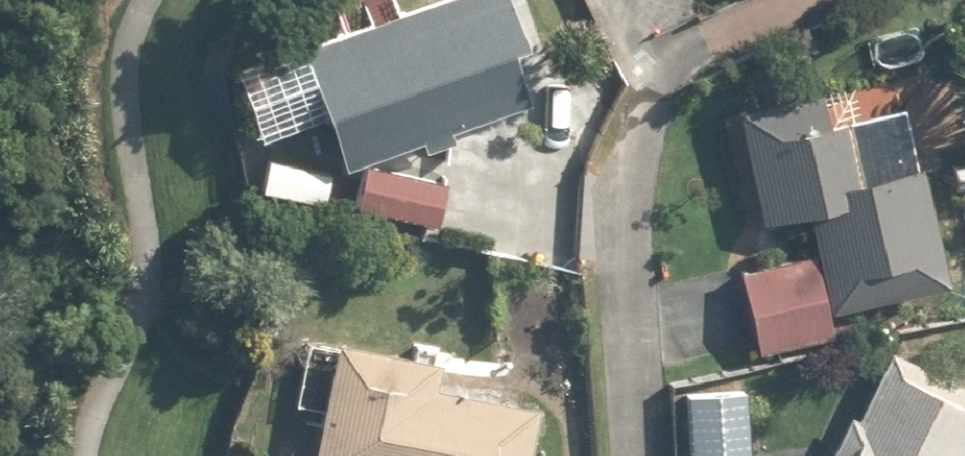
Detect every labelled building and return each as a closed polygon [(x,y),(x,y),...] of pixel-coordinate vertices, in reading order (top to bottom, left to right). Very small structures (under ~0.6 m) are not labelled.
[(424,147),(425,150),(457,140),(452,125),(526,102),(509,49),(525,44),(511,0),(445,0),(304,43),(341,164),(422,139),(424,147)] [(300,44),(232,66),(256,144),(325,122),(300,44)] [(758,222),(812,211),(832,307),(948,283),(924,165),(850,180),(840,128),(743,148),(758,222)] [(330,168),(265,160),(262,191),(326,199),(330,168)] [(446,183),(363,168),(355,209),(438,225),(446,183)] [(821,295),(752,313),(763,356),(832,339),(821,295)] [(443,357),(333,337),(312,455),(530,455),(539,405),(437,386),(443,357)] [(964,440),(964,386),(892,354),(861,424),(845,417),(828,455),(958,455),(964,440)] [(690,455),(749,455),(750,398),(691,397),(690,455)]
